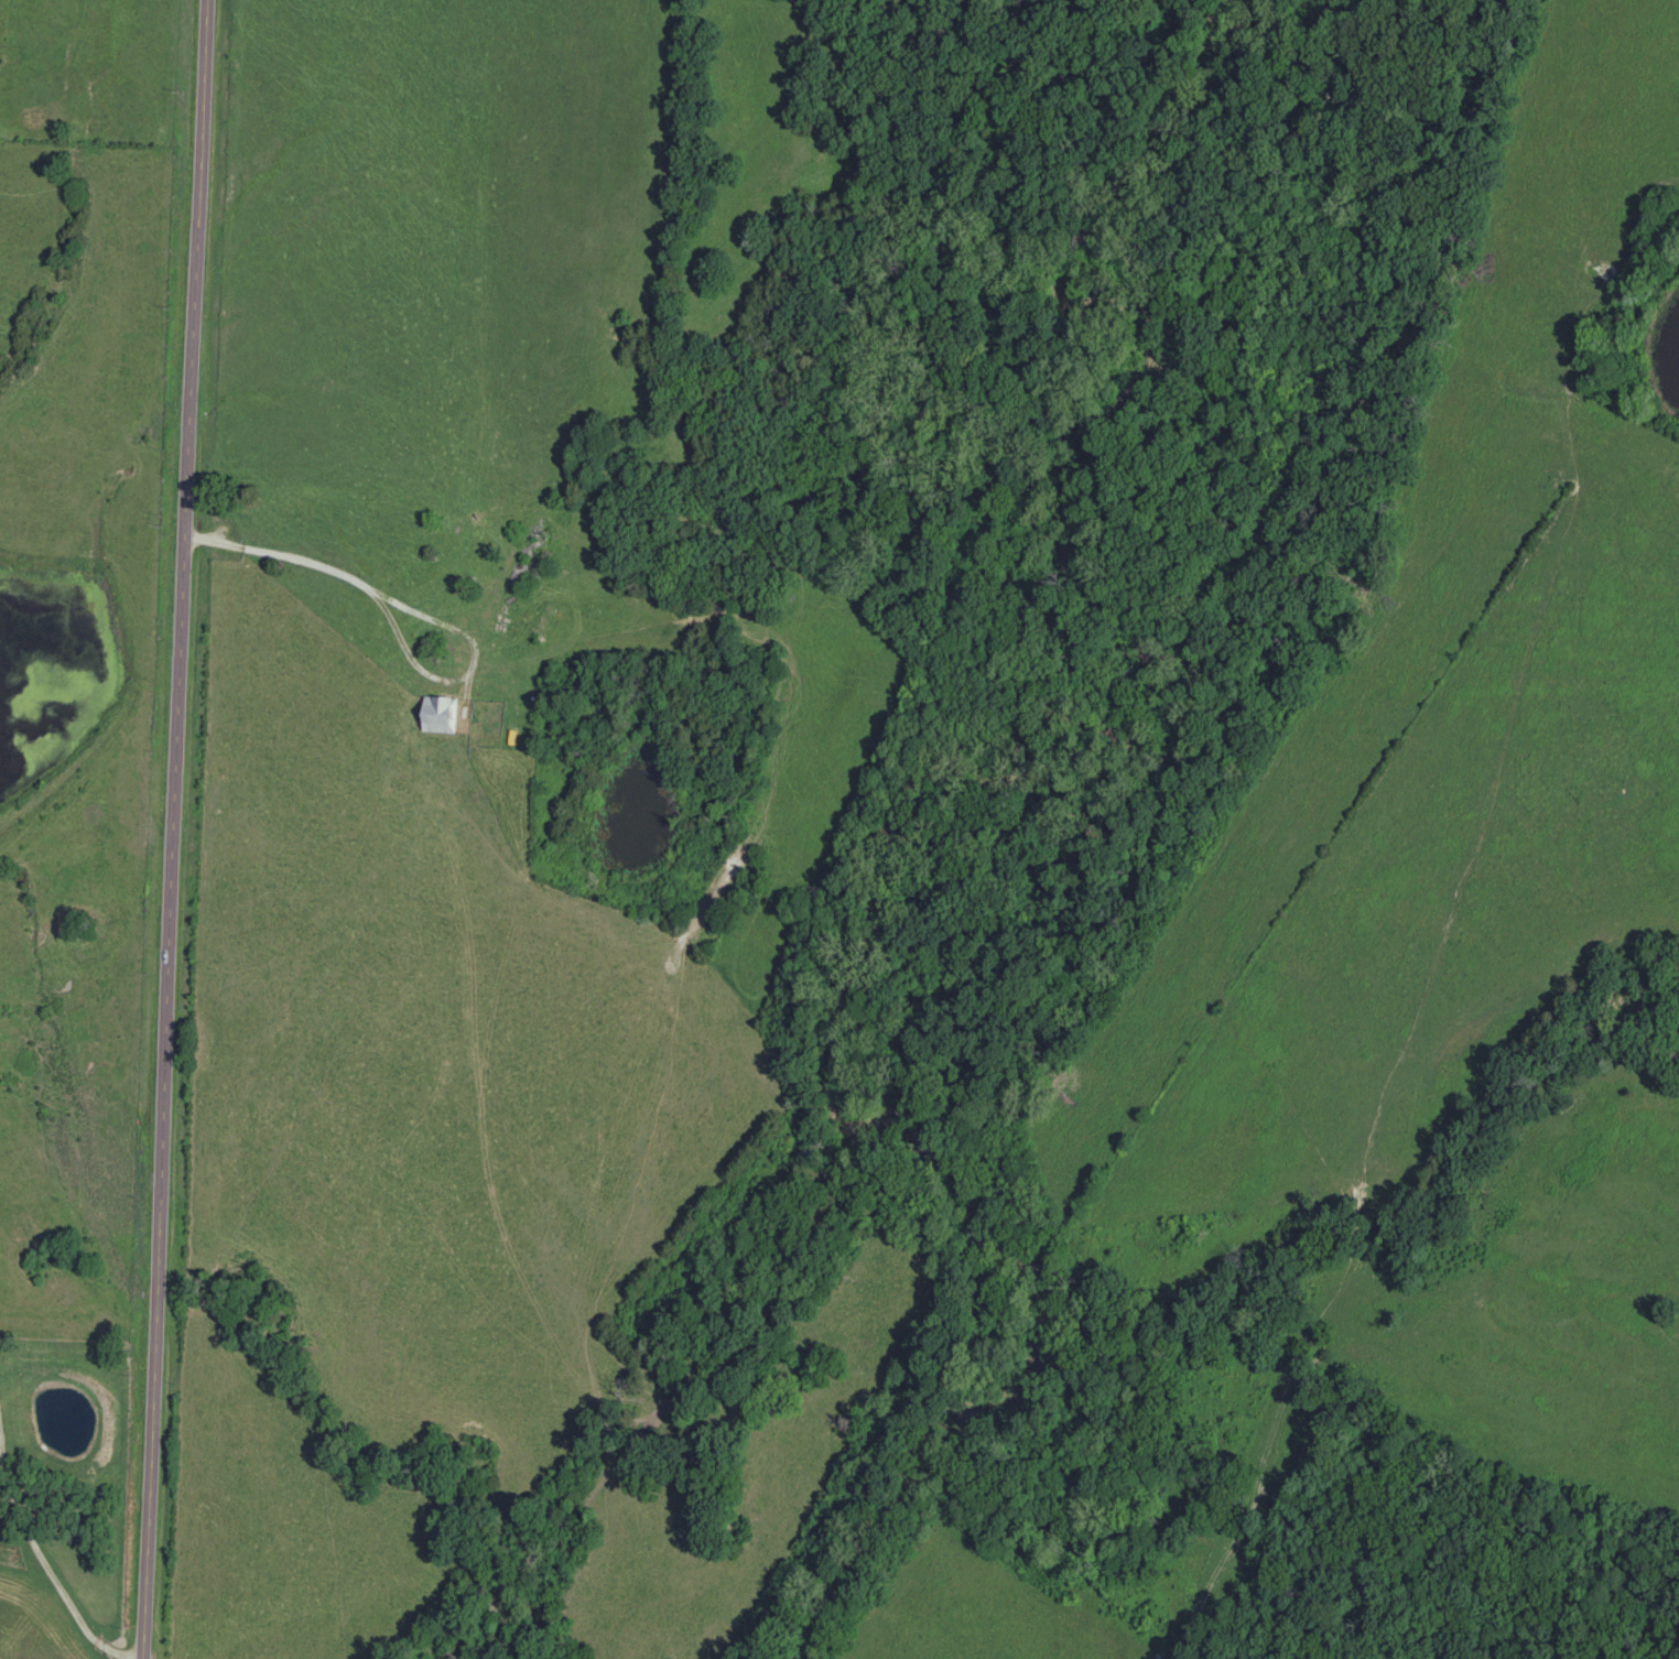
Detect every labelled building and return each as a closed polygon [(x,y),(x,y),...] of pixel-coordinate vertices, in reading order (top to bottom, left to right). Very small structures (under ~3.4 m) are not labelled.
[(426,693),(463,695),(461,734),(424,731),(426,693)]
